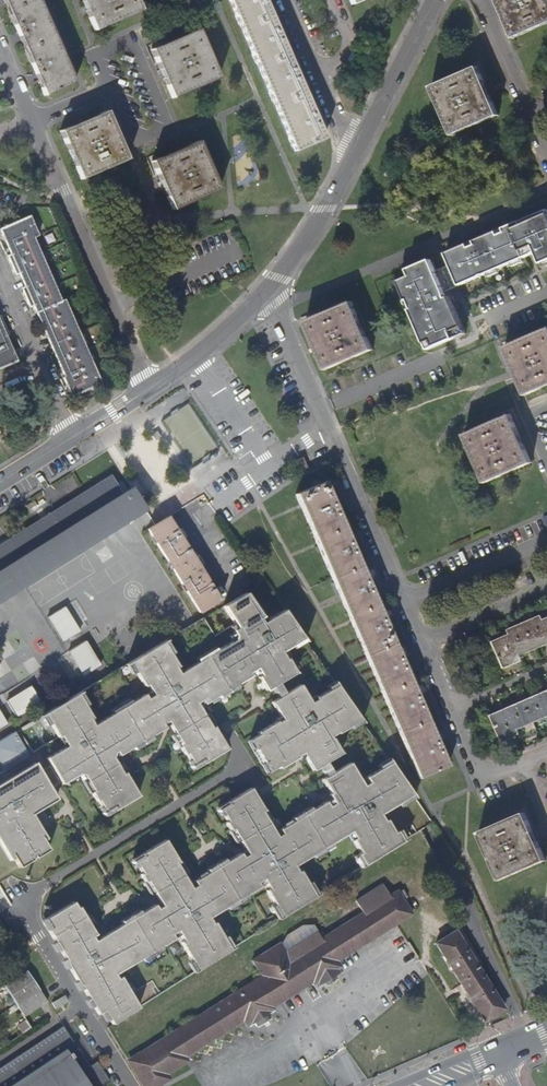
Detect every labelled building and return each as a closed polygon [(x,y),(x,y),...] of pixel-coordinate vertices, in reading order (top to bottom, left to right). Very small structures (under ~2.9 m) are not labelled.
[(74,79),(40,0),(5,0),(8,7),(24,45),(35,70),(44,90),(74,79)] [(138,0),(84,0),(87,6),(96,27),(141,6),(138,0)] [(325,134),(317,117),(307,95),(287,53),(271,12),(266,0),(231,0),(295,146),(325,134)] [(546,24),(546,0),(497,0),(514,39),(546,24)] [(219,73),(199,27),(153,47),(164,72),(173,94),(219,73)] [(477,68),(432,88),(453,135),(499,115),(487,90),(477,68)] [(116,128),(107,107),(60,127),(82,175),(128,155),(116,128)] [(219,185),(199,138),(152,158),(158,171),(174,206),(219,185)] [(73,392),(103,378),(66,293),(63,295),(35,231),(39,229),(32,211),(4,224),(7,232),(14,248),(10,250),(18,269),(22,267),(27,278),(23,281),(32,301),(36,298),(45,317),(51,333),(59,351),(67,370),(64,372),(73,392)] [(447,254),(451,266),(437,272),(432,260),(409,270),(412,277),(399,282),(429,351),(466,334),(453,304),(455,303),(450,291),(461,286),(538,254),(545,270),(546,269),(546,211),(447,254)] [(353,302),(307,322),(316,345),(326,369),(373,349),(353,302)] [(16,356),(13,349),(10,338),(7,332),(9,330),(2,311),(0,312),(0,363),(16,356)] [(506,348),(515,370),(526,395),(546,385),(546,329),(506,348)] [(487,482),(532,461),(522,439),(511,415),(466,435),(487,482)] [(309,468),(304,457),(293,463),(297,474),(309,468)] [(143,509),(129,488),(120,494),(108,476),(0,543),(0,598),(143,509)] [(333,496),(327,482),(297,496),(418,777),(448,765),(440,746),(414,686),(397,647),(383,613),(362,566),(348,531),(333,496)] [(214,597),(163,517),(143,530),(197,613),(198,612),(219,599),(217,596),(214,597)] [(10,861),(13,859),(19,868),(32,860),(31,858),(34,857),(35,858),(48,850),(43,841),(46,839),(37,824),(32,814),(41,808),(56,799),(34,764),(45,757),(61,782),(64,780),(77,772),(82,773),(92,789),(90,790),(95,799),(97,798),(101,804),(104,809),(110,805),(112,808),(137,794),(123,771),(122,770),(120,772),(114,762),(111,756),(110,755),(111,751),(114,749),(116,753),(131,744),(138,739),(140,738),(147,734),(162,725),(159,720),(164,717),(167,722),(179,742),(177,744),(182,751),(184,750),(187,757),(190,762),(197,758),(199,760),(225,746),(212,723),(209,724),(202,713),(196,703),(194,699),(199,696),(201,700),(216,691),(223,686),(225,685),(232,681),(247,672),(244,668),(252,664),(255,668),(257,672),(255,674),(263,687),(268,684),(274,680),(292,670),(283,655),(282,656),(278,648),(281,646),(289,641),(300,634),(280,606),(262,619),(242,590),(221,605),(231,622),(234,626),(229,630),(228,630),(233,637),(229,640),(214,649),(196,660),(179,671),(177,672),(173,666),(175,665),(168,654),(168,653),(161,641),(129,661),(135,670),(144,684),(145,683),(149,690),(152,694),(145,698),(143,693),(129,702),(111,713),(94,723),(92,724),(88,719),(90,717),(83,705),(76,693),(43,714),(49,723),(57,737),(28,754),(16,734),(13,736),(11,733),(0,740),(0,763),(4,770),(0,773),(0,844),(10,861)] [(542,620),(540,614),(507,628),(509,634),(493,641),(504,667),(520,660),(518,654),(536,646),(546,641),(546,617),(542,620)] [(233,637),(228,630),(224,632),(229,640),(233,637)] [(63,641),(90,685),(106,675),(78,631),(63,641)] [(302,638),(300,634),(289,641),(291,644),(302,638)] [(172,651),(164,638),(161,641),(168,653),(168,654),(172,651)] [(196,660),(214,649),(212,645),(193,657),(196,660)] [(286,654),(281,646),(278,648),(282,656),(283,655),(286,654)] [(135,670),(129,661),(126,663),(131,673),(135,670)] [(255,668),(252,664),(244,668),(247,672),(247,673),(255,668)] [(330,677),(322,682),(325,686),(333,681),(330,677)] [(281,691),(274,680),(268,684),(274,694),(281,691)] [(234,685),(232,681),(225,685),(227,689),(234,685)] [(357,715),(333,681),(325,686),(312,694),(312,695),(307,699),(304,695),(296,682),(281,691),(274,694),(268,698),(276,712),(279,716),(273,719),(272,718),(254,729),(255,731),(248,736),(249,736),(253,743),(252,744),(262,760),(263,759),(268,767),(275,763),(276,765),(295,754),(294,752),(299,749),(302,753),(310,766),(316,763),(323,759),(338,749),(328,734),(327,735),(326,732),(333,728),(334,730),(347,721),(357,715)] [(7,698),(16,716),(41,705),(33,686),(7,698)] [(225,690),(223,686),(216,691),(218,695),(225,690)] [(152,694),(149,690),(143,693),(145,698),(152,694)] [(76,693),(83,705),(87,703),(80,691),(76,693)] [(502,742),(520,734),(518,730),(546,717),(546,691),(532,698),(513,706),(491,716),(502,742)] [(111,713),(129,702),(127,698),(108,709),(111,713)] [(49,723),(43,714),(39,716),(45,726),(49,723)] [(211,728),(215,726),(213,722),(208,714),(204,716),(209,724),(211,728)] [(359,718),(357,715),(347,721),(349,725),(359,718)] [(149,738),(147,734),(140,738),(142,742),(149,738)] [(253,743),(249,736),(245,738),(250,746),(252,744),(253,743)] [(387,758),(384,754),(373,761),(376,765),(387,758)] [(199,760),(197,758),(190,762),(187,757),(185,758),(190,767),(199,761),(199,760)] [(224,938),(216,926),(213,921),(211,923),(207,916),(209,915),(226,905),(244,893),(257,884),(255,880),(261,877),(264,881),(268,887),(265,889),(268,894),(275,905),(281,914),(314,893),(308,884),(301,873),(298,868),(296,870),(292,863),(294,862),(311,851),(329,840),(344,831),(348,828),(352,835),(350,837),(353,841),(358,849),(355,851),(362,862),(400,837),(393,827),(390,829),(385,821),(382,816),(380,817),(375,811),(379,809),(396,798),(409,790),(387,758),(376,765),(362,773),(365,778),(360,782),(357,777),(345,759),(329,769),(323,773),(318,776),(327,790),(325,791),(327,795),(330,799),(325,803),(322,798),(308,807),(300,812),(298,813),(291,818),(276,827),(279,831),(274,834),(271,830),(265,821),(258,809),(260,808),(247,786),(222,802),(224,805),(217,809),(220,814),(224,820),(222,821),(227,829),(229,828),(236,839),(242,848),(245,852),(240,856),(237,851),(222,861),(215,865),(213,866),(206,871),(191,880),(194,885),(189,888),(186,884),(180,874),(173,863),(175,862),(162,839),(137,855),(139,858),(132,862),(135,867),(139,873),(138,874),(143,882),(145,881),(152,892),(157,901),(160,905),(155,909),(153,904),(139,913),(131,918),(130,919),(122,924),(97,939),(94,941),(91,936),(94,934),(89,925),(84,917),(78,907),(76,908),(72,902),(44,919),(50,928),(47,931),(55,942),(60,950),(65,959),(68,963),(66,964),(69,968),(77,981),(79,985),(80,984),(83,988),(89,998),(91,1002),(94,1006),(98,1014),(100,1013),(104,1010),(110,1019),(113,1024),(139,1007),(129,993),(125,985),(123,983),(120,978),(117,980),(113,974),(116,972),(140,957),(159,946),(172,938),(170,933),(176,930),(179,934),(183,940),(180,942),(183,946),(191,959),(197,969),(230,948),(224,938)] [(268,767),(263,759),(262,760),(259,761),(264,769),(268,767)] [(329,769),(323,759),(316,763),(323,773),(329,769)] [(123,771),(124,770),(118,760),(114,762),(120,772),(122,770),(123,771)] [(92,789),(82,773),(77,772),(64,780),(66,784),(79,776),(88,791),(90,790),(92,789)] [(362,773),(357,777),(360,782),(365,778),(362,773)] [(409,790),(396,798),(398,802),(412,794),(409,790)] [(217,809),(224,805),(222,802),(222,801),(213,806),(218,815),(220,814),(217,809)] [(112,808),(110,805),(104,809),(101,804),(99,806),(104,814),(113,809),(112,808)] [(305,804),(298,809),(300,812),(308,807),(305,804)] [(269,819),(262,807),(260,808),(258,809),(265,821),(269,819)] [(47,818),(41,808),(32,814),(37,824),(47,818)] [(383,815),(379,809),(375,811),(380,817),(382,816),(383,815)] [(296,810),(289,814),(291,818),(298,813),(296,810)] [(525,813),(481,833),(502,880),(546,860),(525,813)] [(400,837),(404,835),(397,824),(393,827),(400,837)] [(227,829),(226,830),(233,841),(236,839),(229,828),(227,829)] [(329,840),(311,851),(313,855),(331,844),(329,840)] [(362,862),(355,851),(351,854),(359,864),(362,862)] [(139,858),(137,855),(137,854),(128,859),(133,868),(135,867),(132,862),(139,858)] [(220,857),(213,862),(215,865),(222,861),(220,857)] [(184,872),(177,860),(175,862),(173,863),(180,874),(184,872)] [(213,866),(211,863),(203,867),(206,871),(213,866)] [(143,882),(141,883),(148,894),(152,892),(145,881),(143,882)] [(311,881),(308,884),(314,893),(317,891),(311,881)] [(141,1085),(163,1085),(170,1081),(191,1069),(190,1067),(197,1068),(199,1060),(207,1061),(209,1054),(217,1055),(220,1047),(228,1049),(229,1040),(236,1043),(239,1035),(246,1037),(247,1031),(250,1034),(251,1034),(252,1035),(258,1032),(260,1036),(274,1027),(271,1024),(277,1020),(275,1016),(318,989),(321,995),(347,979),(340,968),(415,921),(406,907),(411,904),(407,897),(402,900),(402,899),(395,903),(387,891),(360,908),(368,920),(326,946),(316,931),(306,931),(291,940),(286,951),(283,948),(256,965),(266,983),(129,1068),(141,1085)] [(244,893),(226,905),(228,908),(247,897),(244,893)] [(281,914),(275,905),(272,907),(278,917),(281,914)] [(137,909),(129,914),(131,918),(139,913),(137,909)] [(93,923),(87,914),(84,917),(89,925),(93,923)] [(127,915),(120,920),(122,924),(130,919),(127,915)] [(50,928),(44,919),(40,922),(46,931),(47,931),(50,928)] [(500,1005),(455,932),(436,943),(482,1017),(500,1005)] [(234,945),(227,936),(224,938),(230,948),(234,945)] [(60,950),(55,942),(51,945),(56,953),(60,950)] [(159,946),(140,957),(143,961),(161,950),(159,946)] [(197,969),(191,959),(188,962),(194,971),(197,969)] [(4,987),(12,999),(16,1005),(23,1015),(44,1001),(33,985),(25,973),(4,987)] [(79,985),(77,981),(74,982),(79,991),(83,988),(80,984),(79,985)] [(133,990),(128,983),(125,985),(129,993),(133,990)] [(52,1003),(55,1009),(67,1001),(64,996),(52,1003)] [(106,1022),(110,1019),(104,1010),(100,1013),(106,1022)] [(31,1029),(25,1019),(16,1026),(22,1035),(31,1029)] [(62,1029),(0,1071),(0,1085),(106,1085),(109,1084),(97,1065),(89,1070),(66,1034),(62,1029)]
